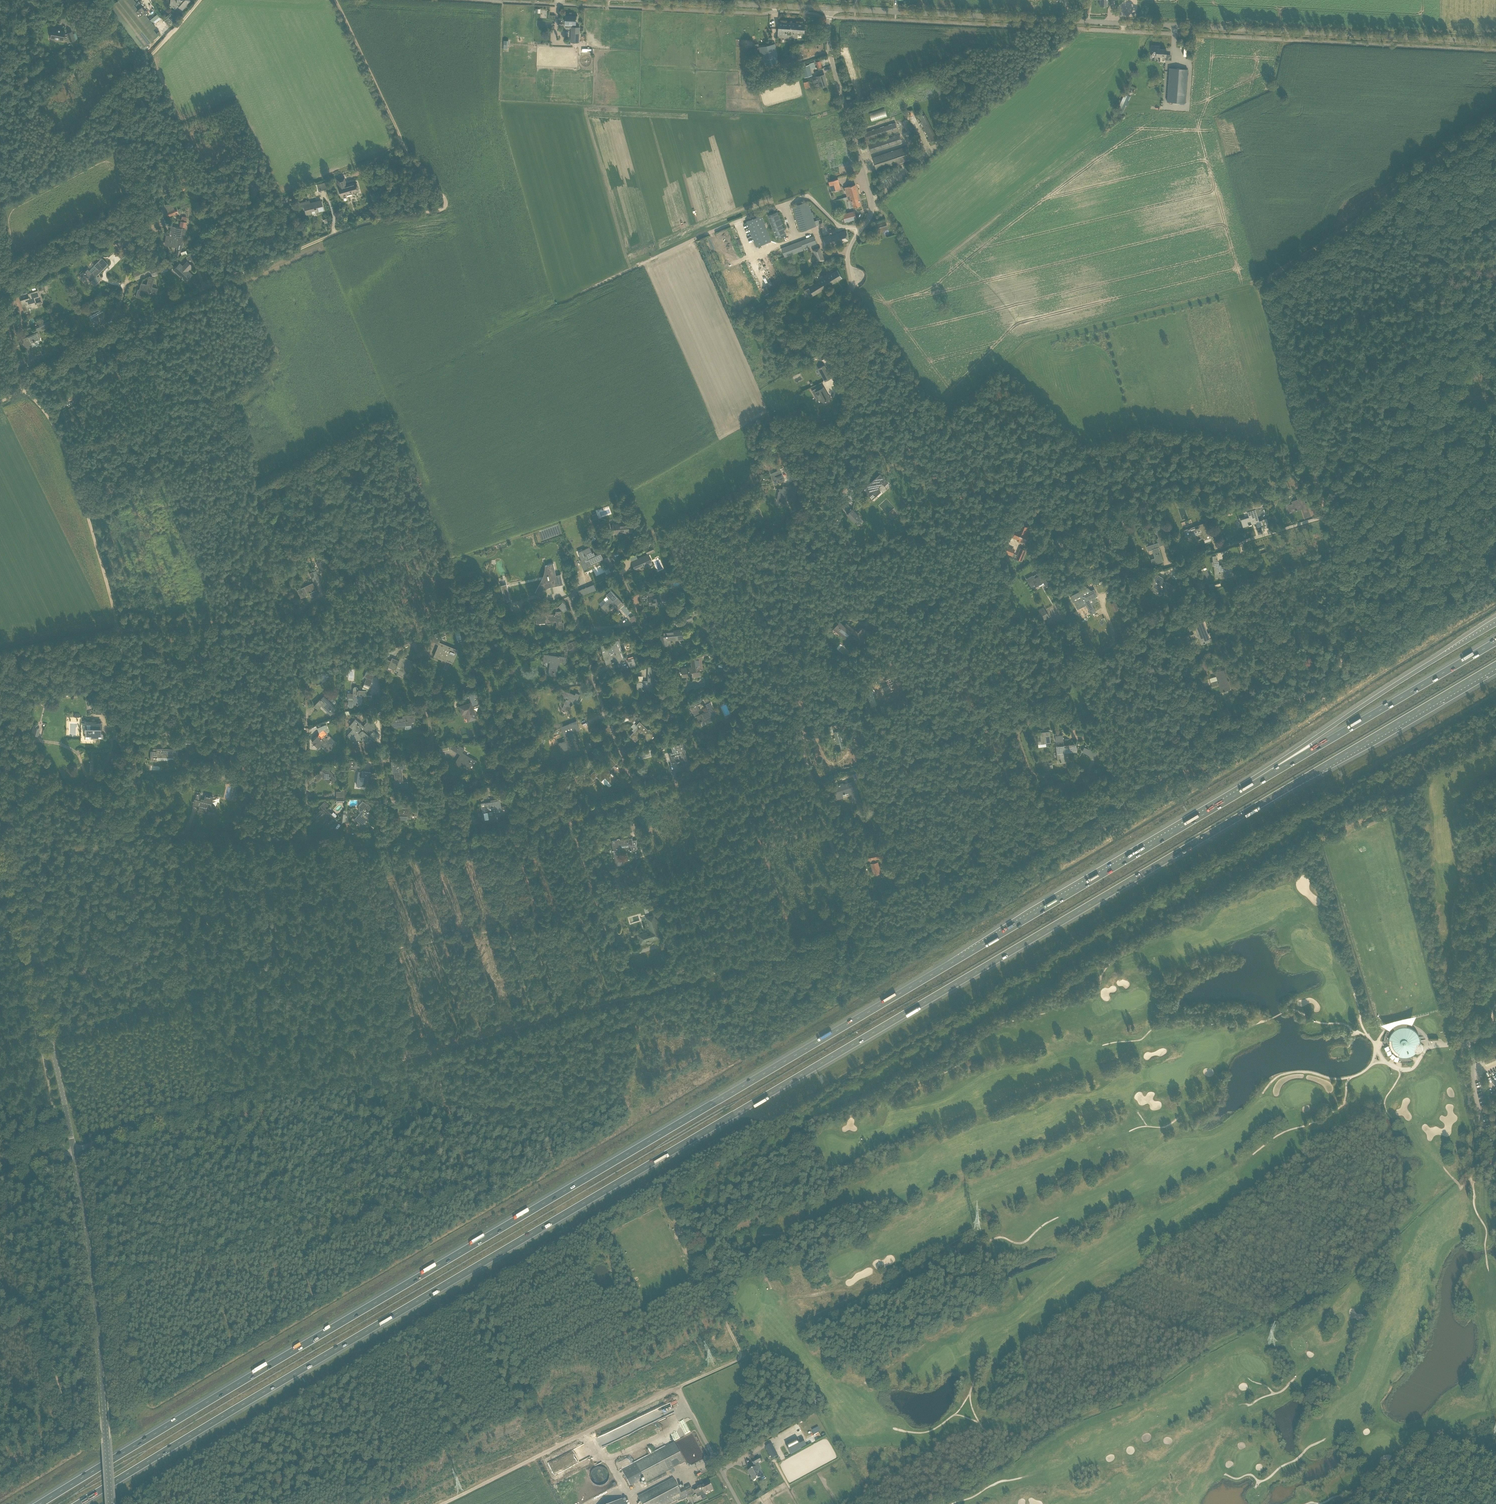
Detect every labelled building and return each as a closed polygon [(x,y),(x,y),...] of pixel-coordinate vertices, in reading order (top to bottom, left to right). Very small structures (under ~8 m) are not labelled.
[(178,6),(182,9),(190,1),(190,0),(170,0),(170,5),(174,3),(177,6),(178,6)] [(171,21),(175,17),(171,14),(168,18),(164,21),(168,25),(172,21),(171,21)] [(572,24),(572,27),(571,27),(571,41),(579,42),(580,27),(575,27),(575,24),(576,24),(576,16),(565,15),(565,23),(572,24)] [(777,37),(797,38),(798,33),(804,33),(805,24),(778,23),(777,37)] [(58,39),(63,40),(63,39),(66,40),(69,39),(70,42),(75,40),(72,32),(67,33),(67,34),(66,34),(65,34),(64,32),(58,30),(58,29),(52,28),(51,33),(50,32),(49,35),(50,36),(50,37),(58,38),(58,39)] [(779,59),(777,48),(776,43),(759,47),(763,67),(780,63),(779,59)] [(1166,49),(1159,49),(1160,46),(1151,45),(1151,55),(1165,56),(1166,53),(1166,49)] [(801,67),(804,77),(812,75),(809,65),(801,67)] [(1169,67),(1167,101),(1182,102),(1186,102),(1188,68),(1172,67),(1169,67)] [(812,78),(814,82),(817,81),(819,87),(827,85),(824,74),(816,76),(812,78)] [(869,113),(871,121),(888,116),(886,108),(869,113)] [(937,142),(923,117),(917,120),(931,145),(937,142)] [(895,122),(869,131),(864,132),(867,141),(883,136),(898,131),(895,122)] [(868,144),(871,153),(901,143),(899,134),(868,144)] [(872,157),(877,170),(910,159),(906,146),(872,157)] [(336,178),(339,187),(341,197),(351,194),(356,192),(355,190),(358,189),(356,182),(346,185),(344,176),(336,178)] [(829,182),(831,191),(841,189),(838,179),(829,182)] [(313,185),(314,192),(326,189),(325,182),(313,185)] [(848,199),(848,201),(851,200),(853,207),(861,205),(855,184),(844,187),(845,190),(845,193),(846,193),(847,197),(848,199)] [(298,203),(299,206),(303,205),(306,214),(320,210),(320,211),(323,210),(321,200),(310,203),(309,200),(298,203)] [(792,206),(799,231),(816,226),(808,201),(792,206)] [(768,215),(777,238),(786,235),(777,211),(768,215)] [(843,214),(845,222),(856,219),(854,211),(843,214)] [(746,221),(756,246),(770,241),(761,216),(746,221)] [(875,224),(878,232),(888,228),(885,220),(875,224)] [(165,244),(170,245),(173,246),(174,243),(178,244),(179,243),(182,244),(183,239),(179,238),(181,228),(171,226),(170,230),(173,230),(172,237),(166,236),(165,240),(166,240),(165,244)] [(840,233),(836,234),(835,229),(828,230),(829,235),(829,234),(829,235),(823,237),(825,246),(848,240),(846,230),(839,232),(840,233)] [(781,248),(784,257),(803,250),(803,248),(816,243),(813,236),(781,248)] [(813,250),(817,262),(824,259),(820,247),(813,250)] [(117,254),(121,258),(126,254),(122,250),(117,254)] [(186,257),(187,261),(188,262),(192,261),(192,262),(196,260),(193,254),(186,257)] [(96,278),(97,276),(96,275),(107,264),(101,258),(94,265),(96,268),(91,273),(88,269),(84,273),(91,281),(91,280),(95,284),(99,281),(96,278)] [(173,270),(182,278),(185,281),(192,274),(189,272),(188,273),(186,272),(192,266),(188,262),(184,267),(180,264),(178,267),(177,266),(173,270)] [(822,280),(804,291),(806,294),(809,298),(838,280),(842,278),(837,270),(831,274),(822,280)] [(136,296),(142,298),(144,291),(150,293),(151,292),(156,293),(157,288),(151,287),(154,278),(149,276),(147,284),(144,284),(144,285),(141,284),(139,290),(138,289),(136,296)] [(21,300),(24,311),(29,310),(28,307),(31,306),(31,308),(37,306),(37,307),(42,306),(41,301),(36,303),(35,298),(39,296),(38,290),(28,293),(29,298),(21,300)] [(837,303),(840,313),(846,311),(843,301),(837,303)] [(103,324),(106,322),(102,314),(104,312),(102,308),(89,316),(91,320),(94,318),(99,325),(96,327),(98,331),(105,327),(103,324)] [(831,318),(833,324),(846,320),(843,313),(831,318)] [(35,328),(36,331),(40,330),(41,331),(50,327),(48,323),(35,328)] [(24,346),(26,345),(28,359),(26,359),(28,365),(34,364),(31,342),(40,338),(37,332),(21,339),(24,346)] [(824,365),(818,368),(825,381),(831,378),(824,365)] [(816,387),(811,390),(816,399),(819,398),(820,397),(823,402),(825,401),(829,398),(823,387),(820,389),(819,389),(818,390),(816,387)] [(70,396),(72,400),(83,395),(80,389),(77,391),(78,392),(70,396)] [(773,481),(774,484),(784,480),(782,474),(781,472),(776,474),(775,471),(770,473),(774,481),(773,481)] [(880,474),(863,490),(866,493),(869,496),(873,493),(876,496),(881,492),(878,488),(883,483),(885,485),(888,482),(886,480),(884,477),(880,474)] [(796,486),(794,486),(788,485),(788,486),(783,485),(782,488),(778,488),(776,501),(786,502),(786,499),(795,500),(796,486)] [(1310,512),(1307,503),(1305,503),(1302,492),(1297,494),(1299,499),(1292,501),(1293,503),(1288,505),(1291,512),(1296,510),(1299,510),(1299,509),(1302,508),(1304,514),(1305,517),(1311,515),(1310,512)] [(860,517),(852,509),(846,513),(854,522),(860,517)] [(1249,525),(1251,524),(1255,522),(1257,527),(1260,526),(1255,509),(1247,512),(1248,517),(1241,520),(1243,527),(1249,525)] [(613,524),(613,527),(613,532),(625,531),(625,532),(632,532),(632,523),(613,524)] [(1184,530),(1185,531),(1186,535),(1190,534),(1192,541),(1198,539),(1200,538),(1203,537),(1204,539),(1205,542),(1211,540),(1209,534),(1208,534),(1204,523),(1184,530)] [(1019,530),(1016,529),(1013,537),(1024,541),(1025,539),(1027,540),(1028,536),(1027,536),(1028,533),(1025,532),(1027,529),(1020,526),(1019,530)] [(1061,538),(1054,541),(1058,548),(1062,546),(1062,548),(1065,546),(1062,540),(1067,537),(1067,538),(1067,537),(1061,526),(1057,528),(1061,538)] [(652,545),(649,539),(641,542),(644,548),(652,545)] [(1158,547),(1159,547),(1158,542),(1147,546),(1148,550),(1152,549),(1155,558),(1151,559),(1152,564),(1163,561),(1158,547)] [(645,549),(647,554),(651,552),(652,553),(655,552),(652,546),(645,549)] [(582,564),(584,569),(588,568),(587,567),(600,561),(601,562),(604,560),(600,553),(595,555),(594,552),(592,553),(589,547),(583,550),(585,555),(585,556),(586,558),(587,558),(588,561),(582,564)] [(1015,558),(1022,561),(1026,550),(1020,547),(1015,558)] [(652,564),(648,554),(638,559),(632,561),(635,568),(640,566),(647,563),(648,566),(649,565),(649,566),(649,567),(649,568),(650,568),(653,567),(653,565),(652,564)] [(605,558),(608,566),(613,564),(609,556),(605,558)] [(325,567),(323,563),(322,560),(316,562),(320,570),(325,567)] [(1218,561),(1212,562),(1212,566),(1214,566),(1215,577),(1219,576),(1219,578),(1227,578),(1226,573),(1231,572),(1231,570),(1230,565),(1225,566),(1225,565),(1222,566),(1222,567),(1219,567),(1218,561)] [(535,592),(542,596),(543,596),(546,589),(547,586),(551,585),(551,586),(552,586),(558,585),(556,575),(554,564),(553,563),(545,565),(547,571),(547,570),(548,575),(547,575),(548,579),(542,580),(536,592),(535,592)] [(1026,579),(1030,587),(1034,585),(1037,583),(1038,585),(1043,582),(1046,587),(1049,585),(1039,569),(1036,571),(1038,573),(1033,576),(1032,575),(1026,579)] [(1156,589),(1168,596),(1174,586),(1166,581),(1166,583),(1160,579),(1162,577),(1159,575),(1158,577),(1155,575),(1152,579),(1152,578),(1149,582),(1153,585),(1150,589),(1155,592),(1156,589)] [(297,590),(299,593),(301,597),(307,594),(307,595),(310,594),(311,596),(318,593),(313,583),(297,590)] [(578,590),(580,596),(589,593),(586,587),(578,590)] [(502,589),(505,601),(510,600),(509,593),(508,592),(503,589),(502,589)] [(1082,590),(1071,596),(1074,602),(1074,601),(1076,605),(1076,606),(1077,608),(1086,604),(1091,614),(1095,611),(1092,605),(1089,599),(1094,597),(1097,595),(1094,589),(1092,590),(1084,594),(1082,590)] [(601,606),(607,612),(611,608),(613,606),(613,605),(615,603),(619,608),(623,604),(611,591),(607,595),(610,598),(601,606)] [(659,592),(660,595),(654,596),(653,592),(648,592),(648,594),(640,594),(641,601),(649,600),(650,604),(662,603),(663,605),(667,605),(666,595),(666,592),(659,592)] [(869,603),(870,608),(882,604),(880,599),(869,603)] [(558,606),(564,612),(568,607),(563,602),(558,606)] [(1038,610),(1043,618),(1048,615),(1043,607),(1038,610)] [(556,614),(544,615),(536,615),(536,623),(557,622),(557,629),(564,629),(563,622),(562,623),(561,611),(556,611),(556,614)] [(674,620),(677,626),(692,620),(690,614),(674,620)] [(632,622),(634,622),(634,623),(638,622),(635,615),(629,617),(632,622)] [(1057,616),(1050,619),(1056,630),(1062,627),(1057,616)] [(861,625),(857,631),(855,630),(846,623),(844,625),(839,621),(834,627),(841,633),(840,634),(845,638),(851,631),(863,641),(865,638),(862,635),(866,629),(866,630),(861,626),(861,625)] [(1200,639),(1199,639),(1201,644),(1203,643),(1204,644),(1205,643),(1205,642),(1208,641),(1208,640),(1210,639),(1203,621),(1194,625),(1197,632),(1190,635),(1192,639),(1199,636),(1200,639)] [(664,631),(664,635),(661,635),(662,645),(668,645),(667,639),(676,638),(676,640),(683,639),(682,629),(664,631)] [(443,631),(430,635),(432,640),(437,644),(440,637),(445,635),(443,631)] [(562,645),(564,651),(577,646),(575,640),(562,645)] [(439,642),(433,656),(441,659),(440,661),(444,663),(446,660),(452,663),(458,650),(439,642)] [(615,653),(610,655),(608,650),(602,652),(606,664),(612,662),(615,661),(618,660),(619,663),(625,661),(623,657),(622,658),(618,647),(614,648),(615,653)] [(545,655),(544,661),(550,662),(548,675),(551,675),(556,676),(558,664),(559,664),(560,663),(560,661),(564,662),(566,662),(567,661),(567,660),(567,659),(567,658),(567,657),(565,657),(560,656),(558,656),(557,657),(545,655)] [(391,661),(388,666),(397,670),(398,671),(403,673),(405,668),(409,670),(413,662),(401,656),(399,661),(397,660),(392,658),(391,661)] [(693,667),(681,668),(683,676),(694,674),(694,676),(700,676),(699,670),(703,669),(700,656),(691,657),(693,667)] [(1199,664),(1201,670),(1208,668),(1206,661),(1199,664)] [(648,692),(655,692),(655,689),(654,689),(654,673),(655,673),(655,667),(648,666),(648,682),(637,681),(637,689),(643,689),(646,690),(646,689),(649,689),(648,692)] [(1220,686),(1221,692),(1230,689),(1224,669),(1215,672),(1218,680),(1211,682),(1212,686),(1219,684),(1220,686)] [(354,686),(353,688),(352,699),(348,699),(348,706),(349,708),(351,708),(353,706),(353,704),(360,704),(360,694),(366,695),(366,690),(358,690),(358,688),(356,686),(354,686)] [(566,699),(562,709),(569,712),(571,706),(572,706),(573,704),(572,703),(573,701),(576,702),(579,694),(576,693),(575,695),(560,688),(557,695),(566,699)] [(872,690),(866,692),(871,707),(877,705),(872,690)] [(473,706),(481,703),(479,696),(477,692),(469,694),(471,702),(464,705),(459,706),(462,715),(466,713),(468,719),(473,717),(476,716),(474,711),(473,706)] [(327,711),(330,715),(333,712),(333,711),(335,708),(323,696),(321,699),(320,699),(314,705),(317,708),(321,704),(328,711),(327,711)] [(697,705),(704,701),(705,701),(703,697),(693,702),(689,704),(693,712),(697,710),(699,709),(697,705)] [(715,714),(710,702),(705,704),(708,710),(699,714),(698,715),(700,721),(701,722),(708,719),(709,721),(712,719),(712,720),(715,718),(714,715),(715,714)] [(390,714),(392,728),(405,727),(404,725),(411,724),(411,721),(414,721),(413,714),(402,716),(403,718),(397,719),(396,713),(390,714)] [(628,718),(633,722),(637,717),(632,713),(628,718)] [(353,729),(347,736),(355,743),(362,735),(362,736),(364,738),(366,739),(375,729),(369,723),(367,723),(362,728),(353,721),(351,723),(349,726),(351,727),(353,729)] [(638,727),(630,736),(635,741),(639,737),(640,736),(642,734),(641,734),(642,733),(646,737),(645,738),(648,741),(655,734),(649,729),(648,730),(640,722),(636,725),(638,727)] [(93,742),(97,742),(97,737),(102,737),(102,733),(100,733),(100,729),(101,729),(101,723),(86,723),(86,727),(85,727),(85,737),(94,737),(93,742)] [(32,735),(38,736),(40,729),(36,728),(37,725),(34,725),(32,735)] [(561,728),(549,732),(551,738),(563,734),(561,728)] [(559,743),(562,750),(573,746),(574,749),(580,747),(573,729),(565,732),(567,735),(568,734),(570,739),(559,743)] [(1050,742),(1049,731),(1040,732),(1041,743),(1050,742)] [(318,735),(312,742),(318,747),(322,743),(328,750),(329,750),(332,747),(333,745),(336,743),(330,737),(328,739),(324,736),(321,738),(318,735)] [(688,760),(685,749),(686,749),(685,743),(675,745),(677,751),(669,753),(671,763),(677,762),(680,761),(680,760),(683,760),(685,767),(686,767),(687,771),(693,769),(692,765),(691,765),(689,760),(688,760)] [(1056,746),(1057,762),(1060,761),(1060,762),(1061,762),(1061,761),(1064,761),(1063,752),(1064,752),(1076,751),(1076,744),(1071,744),(1056,746)] [(194,753),(195,746),(192,746),(192,745),(183,745),(183,749),(185,749),(188,749),(188,753),(192,753),(194,753)] [(461,754),(455,763),(463,768),(465,764),(470,767),(472,763),(469,761),(471,758),(462,752),(464,748),(460,746),(457,751),(461,754)] [(1084,747),(1082,751),(1095,756),(1097,752),(1084,747)] [(178,761),(178,749),(156,748),(153,748),(153,751),(151,751),(150,761),(156,761),(156,758),(157,758),(157,757),(162,757),(173,758),(173,760),(178,761)] [(401,768),(405,768),(404,760),(391,761),(393,773),(394,772),(395,780),(394,780),(395,789),(408,788),(407,781),(403,782),(402,779),(401,771),(401,768)] [(330,781),(332,783),(336,779),(331,774),(332,773),(328,769),(327,770),(324,767),(321,769),(315,776),(318,779),(322,775),(329,782),(330,781)] [(859,771),(861,777),(868,774),(865,768),(859,771)] [(362,786),(364,786),(364,785),(365,776),(370,776),(371,772),(366,771),(366,772),(357,771),(356,785),(362,786)] [(230,782),(230,785),(236,786),(234,795),(237,796),(240,784),(230,782)] [(836,799),(841,797),(841,795),(851,792),(853,799),(852,799),(853,803),(859,801),(856,790),(854,782),(842,785),(842,783),(839,784),(839,786),(832,788),(836,799)] [(509,790),(496,792),(497,799),(505,798),(505,800),(510,799),(509,790)] [(201,799),(198,811),(207,813),(208,809),(213,810),(213,811),(214,806),(210,805),(212,796),(205,794),(204,800),(201,799)] [(491,801),(481,803),(482,808),(483,808),(484,812),(489,811),(490,818),(493,818),(494,820),(499,819),(499,815),(498,812),(507,811),(506,806),(503,807),(501,807),(500,800),(496,801),(496,799),(496,800),(491,800),(491,801)] [(359,814),(354,819),(357,822),(356,823),(357,824),(357,823),(359,824),(367,816),(371,820),(374,816),(367,811),(371,807),(367,803),(366,804),(362,800),(358,805),(359,811),(360,812),(359,814)] [(329,821),(328,822),(331,825),(337,819),(325,807),(327,804),(325,801),(319,807),(321,809),(315,815),(318,818),(322,814),(329,821)] [(398,816),(406,816),(406,818),(410,818),(410,814),(417,814),(417,806),(409,806),(409,807),(398,807),(398,816)] [(618,840),(612,840),(615,862),(620,861),(621,861),(624,861),(623,858),(621,858),(619,845),(620,844),(621,849),(631,848),(631,851),(638,850),(637,844),(637,839),(632,840),(632,838),(619,839),(618,839),(618,840)] [(870,853),(865,854),(866,860),(871,860),(871,863),(873,874),(877,873),(877,874),(882,873),(880,865),(879,865),(878,862),(876,862),(875,859),(883,857),(881,851),(870,853)] [(638,935),(641,943),(648,941),(648,942),(650,942),(650,940),(661,937),(656,921),(664,919),(663,912),(646,917),(651,932),(647,933),(647,932),(638,935)] [(1389,1039),(1389,1040),(1392,1040),(1392,1042),(1392,1043),(1392,1044),(1393,1045),(1393,1046),(1393,1047),(1394,1048),(1394,1049),(1395,1050),(1396,1050),(1397,1051),(1397,1052),(1398,1052),(1399,1053),(1398,1056),(1399,1056),(1401,1057),(1402,1057),(1404,1057),(1405,1057),(1406,1057),(1408,1057),(1409,1056),(1410,1056),(1412,1055),(1413,1055),(1414,1054),(1413,1053),(1414,1052),(1415,1051),(1416,1051),(1417,1052),(1418,1052),(1418,1051),(1419,1051),(1420,1051),(1420,1050),(1421,1050),(1421,1049),(1421,1048),(1422,1048),(1422,1047),(1421,1047),(1421,1046),(1421,1045),(1420,1044),(1419,1044),(1419,1043),(1418,1043),(1419,1043),(1418,1042),(1418,1041),(1420,1040),(1420,1039),(1419,1038),(1419,1036),(1418,1035),(1418,1034),(1417,1033),(1416,1032),(1415,1031),(1414,1030),(1413,1029),(1412,1029),(1411,1028),(1409,1027),(1408,1027),(1407,1027),(1407,1023),(1406,1023),(1405,1023),(1404,1023),(1403,1023),(1402,1023),(1401,1024),(1400,1024),(1399,1024),(1398,1024),(1397,1025),(1396,1025),(1395,1026),(1394,1026),(1393,1027),(1395,1030),(1394,1030),(1394,1031),(1393,1032),(1392,1033),(1391,1034),(1391,1035),(1390,1036),(1390,1038),(1389,1039)] [(1487,1057),(1490,1063),(1495,1060),(1495,1053),(1487,1057)] [(661,1418),(673,1413),(669,1403),(662,1406),(664,1411),(662,1412),(664,1415),(661,1417),(661,1418)] [(799,1438),(788,1443),(791,1451),(803,1447),(799,1438)] [(766,1448),(772,1459),(778,1456),(772,1444),(766,1448)] [(636,1464),(644,1480),(647,1486),(667,1475),(666,1473),(669,1471),(659,1451),(636,1464)] [(759,1468),(757,1464),(754,1465),(755,1468),(748,1472),(752,1478),(751,1478),(752,1481),(753,1481),(760,1478),(756,1470),(759,1468)] [(642,1503),(670,1503),(677,1500),(678,1502),(681,1500),(682,1501),(694,1495),(692,1490),(687,1492),(685,1488),(679,1491),(673,1479),(638,1497),(642,1503)] [(693,1489),(696,1495),(703,1491),(705,1494),(713,1490),(709,1482),(701,1487),(700,1486),(693,1489)]
